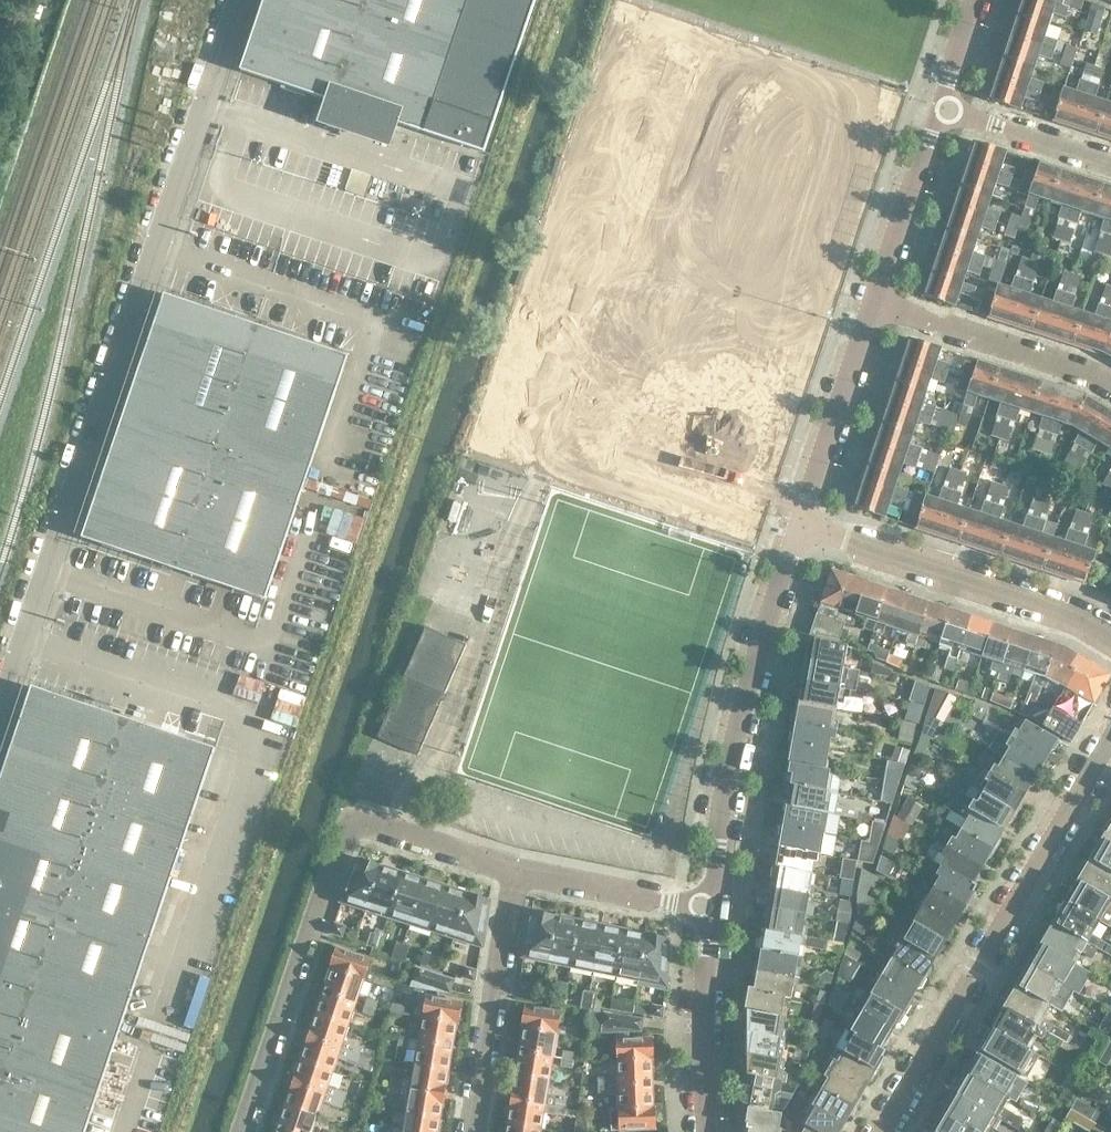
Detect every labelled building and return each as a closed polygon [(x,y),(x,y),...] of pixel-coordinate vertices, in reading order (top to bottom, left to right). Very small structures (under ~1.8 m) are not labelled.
[(29,0),(16,0),(10,18),(22,22),(29,0)] [(240,70),(335,102),(330,117),(368,130),(382,135),(387,120),(425,132),(469,0),(263,0),(240,70)] [(425,132),(483,152),(535,0),(469,0),(425,132)] [(1015,13),(1049,24),(1053,14),(1066,17),(1069,7),(1056,3),(1047,0),(1020,0),(1015,13)] [(1056,3),(1069,7),(1069,5),(1078,8),(1081,0),(1047,0),(1056,3)] [(1103,9),(1091,5),(1082,32),(1094,36),(1103,9)] [(1015,13),(1008,35),(1055,50),(1061,52),(1074,56),(1075,56),(1077,48),(1058,41),(1058,40),(1045,36),(1049,24),(1015,13)] [(1008,35),(1001,56),(1035,67),(1039,55),(1052,60),(1055,50),(1008,35)] [(1061,52),(1057,67),(1069,70),(1074,56),(1061,52)] [(7,68),(10,58),(0,54),(0,66),(7,68)] [(1001,56),(994,77),(1041,93),(1044,82),(1031,78),(1035,67),(1001,56)] [(1063,87),(1053,119),(1053,121),(1075,128),(1095,68),(1086,65),(1081,79),(1080,79),(1076,91),(1063,87)] [(1095,68),(1075,128),(1095,134),(1105,101),(1095,98),(1099,85),(1098,85),(1103,71),(1095,68)] [(1041,93),(994,77),(987,99),(1021,110),(1025,98),(1038,102),(1041,93)] [(1050,96),(1057,98),(1060,91),(1053,89),(1050,96)] [(1046,110),(1053,113),(1057,98),(1050,96),(1046,110)] [(1095,134),(1110,140),(1110,103),(1105,101),(1095,134)] [(974,140),(967,162),(1012,178),(1015,169),(1003,164),(1007,151),(974,140)] [(1032,185),(1028,195),(1025,207),(1029,208),(1035,210),(1039,198),(1050,201),(1061,168),(1039,161),(1032,185)] [(967,162),(959,184),(993,196),(997,183),(1009,188),(1012,178),(967,162)] [(365,192),(371,173),(353,167),(347,186),(365,192)] [(1022,180),(1031,183),(1035,171),(1026,168),(1022,180)] [(1061,168),(1050,201),(1062,205),(1052,236),(1062,239),(1083,175),(1061,168)] [(1104,182),(1083,175),(1062,239),(1071,242),(1081,211),(1093,215),(1104,182)] [(1022,180),(1018,191),(1027,194),(1031,183),(1022,180)] [(1093,215),(1104,219),(1094,250),(1105,254),(1105,253),(1110,235),(1110,185),(1104,182),(1093,215)] [(959,184),(952,206),(998,222),(1001,212),(988,208),(993,196),(959,184)] [(952,206),(944,229),(978,240),(982,227),(994,231),(998,222),(952,206)] [(1021,206),(1015,224),(1023,227),(1029,208),(1025,207),(1021,206)] [(1008,211),(1004,224),(1014,227),(1018,214),(1008,211)] [(1014,227),(1004,224),(1001,233),(1011,237),(1014,227)] [(944,229),(937,251),(1003,273),(1006,263),(986,256),(974,252),(978,240),(944,229)] [(997,259),(1005,262),(1009,250),(1001,247),(997,259)] [(937,251),(929,273),(963,284),(964,283),(967,271),(980,276),(983,266),(937,251)] [(998,284),(988,316),(988,318),(1011,326),(1030,262),(1020,259),(1015,276),(1011,288),(998,284)] [(1030,262),(1011,326),(1033,333),(1044,299),(1030,295),(1035,282),(1034,282),(1038,265),(1030,262)] [(1000,272),(987,268),(985,276),(997,281),(1000,272)] [(1044,299),(1033,333),(1050,339),(1071,272),(1063,269),(1057,289),(1053,302),(1044,299)] [(1071,272),(1050,339),(1071,345),(1082,312),(1072,308),(1076,296),(1078,290),(1077,289),(1082,276),(1071,272)] [(963,284),(929,273),(922,295),(956,307),(960,293),(983,301),(986,290),(964,283),(963,284)] [(1071,345),(1094,353),(1106,319),(1110,303),(1110,300),(1110,285),(1106,283),(1095,316),(1082,312),(1071,345)] [(165,293),(124,415),(308,477),(349,355),(275,330),(165,293)] [(1094,353),(1102,356),(1110,361),(1110,301),(1106,319),(1094,353)] [(911,337),(904,359),(947,373),(950,364),(938,360),(942,348),(911,337)] [(904,359),(897,380),(928,390),(931,380),(944,384),(947,373),(904,359)] [(967,392),(958,421),(967,424),(972,407),(974,408),(978,396),(989,399),(999,367),(978,360),(976,368),(971,380),(967,392)] [(963,377),(971,380),(976,368),(967,365),(963,377)] [(999,367),(989,399),(1001,403),(997,416),(992,432),(1001,435),(1021,374),(999,367)] [(1021,374),(1001,435),(1010,438),(1020,409),(1032,413),(1042,381),(1021,374)] [(958,389),(967,392),(971,380),(963,377),(958,389)] [(897,380),(889,401),(953,422),(956,413),(924,402),(928,390),(897,380)] [(1042,381),(1032,413),(1043,417),(1039,429),(1033,449),(1042,452),(1043,449),(1064,388),(1042,381)] [(1064,388),(1043,449),(1052,452),(1058,436),(1062,423),(1072,426),(1085,396),(1064,388)] [(1085,396),(1072,426),(1080,431),(1063,460),(1071,465),(1105,407),(1085,396)] [(889,401),(882,422),(914,432),(917,421),(950,432),(954,422),(953,422),(889,401)] [(1071,465),(1080,471),(1091,453),(1098,441),(1108,447),(1110,442),(1110,411),(1105,407),(1071,465)] [(308,477),(124,415),(83,537),(266,599),(308,477)] [(882,422),(875,443),(937,464),(940,456),(923,448),(910,444),(914,432),(882,422)] [(875,443),(868,464),(900,475),(904,464),(934,474),(937,464),(875,443)] [(1005,472),(1007,466),(993,461),(991,468),(1005,472)] [(868,464),(861,485),(923,505),(925,495),(909,490),(896,486),(900,475),(868,464)] [(1102,483),(1110,488),(1110,486),(1110,466),(1102,483)] [(921,512),(916,527),(937,534),(952,489),(958,473),(949,470),(944,487),(943,486),(939,499),(926,495),(925,495),(923,505),(921,512)] [(952,489),(937,534),(958,541),(969,509),(958,505),(962,493),(961,493),(966,476),(958,473),(952,489)] [(969,509),(958,541),(980,548),(1000,484),(992,481),(986,501),(984,500),(981,513),(969,509)] [(1000,484),(980,548),(1001,555),(1011,523),(1000,519),(1004,507),(1002,506),(1009,487),(1000,484)] [(923,505),(861,485),(854,506),(886,517),(890,506),(920,514),(923,505)] [(1011,523),(1001,555),(1022,562),(1037,518),(1044,498),(1034,494),(1027,514),(1023,527),(1011,523)] [(1037,518),(1022,562),(1043,569),(1054,537),(1042,533),(1046,521),(1042,519),(1050,500),(1044,498),(1037,518)] [(357,541),(365,516),(335,507),(327,532),(357,541)] [(1054,537),(1043,569),(1065,576),(1079,532),(1086,513),(1076,510),(1070,528),(1069,528),(1065,541),(1054,537)] [(1079,532),(1065,576),(1086,583),(1092,562),(1093,562),(1096,551),(1084,547),(1088,535),(1087,534),(1093,516),(1086,513),(1079,532)] [(1091,569),(1106,578),(1110,570),(1095,561),(1094,560),(1091,569)] [(845,622),(851,624),(854,614),(866,581),(833,570),(822,603),(818,614),(845,622)] [(864,628),(873,631),(888,588),(866,581),(854,614),(867,618),(864,628)] [(888,588),(873,631),(883,635),(886,625),(897,629),(909,595),(888,588)] [(909,595),(897,629),(909,633),(906,642),(916,645),(930,602),(909,595)] [(930,602),(916,645),(925,648),(928,639),(940,643),(951,609),(930,602)] [(951,609),(940,643),(951,647),(948,656),(945,666),(946,666),(945,669),(953,671),(957,659),(971,616),(951,609)] [(818,614),(818,615),(812,634),(839,640),(845,622),(818,614)] [(971,616),(957,659),(967,662),(971,653),(982,656),(993,623),(971,616)] [(993,623),(982,656),(993,660),(990,670),(1000,673),(1014,630),(993,623)] [(425,629),(378,739),(418,756),(466,646),(425,629)] [(1014,630),(1000,673),(997,682),(1006,685),(1009,676),(1012,666),(1024,670),(1035,637),(1014,630)] [(1035,637),(1024,670),(1035,674),(1023,706),(1033,709),(1045,678),(1044,677),(1055,644),(1035,637)] [(806,651),(805,660),(844,667),(846,658),(848,658),(851,646),(848,646),(847,646),(813,639),(811,646),(807,649),(806,651)] [(889,650),(870,644),(868,650),(874,652),(877,658),(885,662),(887,656),(889,650)] [(1045,678),(1042,687),(1058,697),(1059,696),(1060,696),(1065,687),(1066,688),(1075,673),(1070,670),(1078,655),(1065,647),(1055,644),(1044,677),(1045,678)] [(1042,725),(1071,742),(1087,715),(1110,674),(1078,655),(1070,670),(1075,673),(1066,688),(1065,687),(1060,696),(1059,696),(1058,697),(1042,725)] [(885,663),(907,670),(910,663),(887,656),(885,662),(885,663)] [(910,663),(907,670),(907,671),(916,675),(920,661),(912,658),(910,663)] [(805,660),(803,671),(806,673),(804,681),(840,687),(843,688),(844,688),(854,690),(855,690),(859,669),(844,667),(805,660)] [(892,671),(875,663),(872,671),(892,675),(892,671)] [(942,670),(932,667),(928,678),(938,682),(942,670)] [(965,678),(956,676),(953,688),(961,690),(965,678)] [(799,689),(797,701),(836,708),(838,698),(842,699),(844,688),(843,688),(840,687),(804,681),(803,687),(799,689)] [(929,687),(915,683),(911,696),(924,701),(929,687)] [(0,782),(0,979),(124,1021),(217,748),(33,685),(0,782)] [(984,687),(981,698),(991,701),(991,699),(993,693),(994,690),(984,687)] [(953,696),(933,688),(925,712),(939,720),(942,722),(953,696)] [(1011,706),(1015,696),(995,688),(994,690),(993,693),(991,699),(1011,706)] [(851,690),(849,696),(863,699),(864,692),(851,690)] [(921,702),(907,699),(903,719),(917,722),(921,702)] [(983,721),(990,705),(976,700),(970,713),(983,721)] [(797,701),(795,710),(798,714),(797,722),(833,728),(837,729),(839,720),(835,719),(836,708),(797,701)] [(1038,705),(1030,718),(1042,724),(1049,711),(1038,705)] [(939,720),(925,712),(919,731),(928,737),(939,720)] [(913,723),(898,720),(895,739),(910,742),(913,723)] [(1026,720),(1014,740),(1045,758),(1049,751),(1054,750),(1059,740),(1026,720)] [(837,729),(833,728),(797,722),(796,729),(792,731),(789,742),(829,749),(831,738),(835,739),(837,729)] [(922,750),(928,737),(919,731),(913,747),(913,751),(922,754),(922,750)] [(998,731),(988,748),(1038,777),(1043,768),(1042,763),(1045,758),(1014,740),(998,731)] [(908,746),(894,741),(889,756),(902,761),(908,746)] [(789,742),(788,752),(791,756),(790,764),(826,770),(829,749),(789,742)] [(990,772),(989,773),(1024,794),(1028,787),(1033,785),(1038,777),(1003,757),(993,774),(990,772)] [(888,762),(884,777),(897,781),(902,766),(888,762)] [(786,785),(788,785),(827,792),(837,794),(840,775),(829,773),(829,771),(790,764),(789,770),(785,772),(784,780),(786,783),(786,785)] [(919,776),(922,767),(912,764),(909,773),(919,776)] [(978,792),(982,794),(1016,814),(1023,803),(1022,798),(1024,794),(989,773),(984,781),(978,792)] [(915,783),(904,777),(900,787),(911,792),(915,783)] [(895,783),(885,782),(880,801),(889,803),(895,783)] [(789,798),(788,806),(828,813),(850,817),(852,807),(835,804),(837,794),(827,792),(788,785),(786,795),(789,798)] [(945,796),(968,809),(971,812),(1002,830),(1007,823),(1012,822),(1016,814),(982,794),(971,788),(966,796),(950,786),(945,796)] [(920,806),(905,798),(895,816),(910,824),(920,806)] [(783,814),(781,825),(824,833),(820,832),(822,821),(826,822),(828,813),(788,806),(787,812),(783,814)] [(967,819),(961,830),(995,850),(1001,840),(1000,835),(1002,830),(971,812),(968,809),(963,817),(967,819)] [(892,814),(886,833),(899,841),(908,824),(895,816),(892,814)] [(882,823),(868,821),(865,840),(875,843),(882,823)] [(782,839),(781,846),(821,853),(824,833),(781,825),(779,837),(782,839)] [(952,836),(946,846),(981,866),(986,859),(990,858),(995,850),(961,830),(956,838),(952,836)] [(885,835),(879,853),(889,859),(898,843),(885,835)] [(1091,860),(1110,872),(1110,843),(1103,838),(1098,848),(1094,849),(1092,854),(1092,858),(1091,860)] [(874,843),(857,839),(854,859),(868,862),(874,843)] [(776,856),(774,867),(813,874),(815,863),(819,864),(821,853),(781,846),(779,853),(776,856)] [(946,846),(936,863),(941,866),(976,887),(977,886),(975,885),(980,876),(979,871),(981,866),(946,846)] [(347,889),(342,901),(348,903),(347,906),(365,911),(381,864),(361,857),(347,889)] [(892,866),(877,858),(873,873),(884,880),(892,866)] [(854,861),(842,859),(839,878),(852,880),(854,861)] [(1078,882),(1110,900),(1110,872),(1091,860),(1090,861),(1087,862),(1084,867),(1084,871),(1078,882)] [(381,864),(365,911),(388,918),(403,873),(394,870),(393,867),(385,865),(383,867),(382,866),(382,864),(381,864)] [(874,875),(856,866),(852,888),(869,897),(874,888),(868,885),(874,875)] [(936,874),(940,876),(934,887),(968,907),(974,897),(973,892),(976,887),(941,866),(936,874)] [(775,879),(773,888),(814,895),(816,885),(818,875),(813,874),(774,867),(772,877),(775,879)] [(403,873),(388,918),(410,925),(425,880),(417,878),(414,874),(407,872),(404,873),(403,873)] [(853,881),(839,879),(836,899),(849,901),(853,881)] [(425,880),(410,925),(432,932),(447,887),(445,887),(443,884),(437,882),(433,883),(425,880)] [(1066,902),(1100,921),(1106,910),(1110,913),(1110,900),(1078,882),(1074,890),(1071,890),(1067,896),(1068,899),(1066,902)] [(447,887),(432,932),(454,939),(468,894),(467,892),(459,889),(454,890),(447,887)] [(934,887),(923,905),(954,924),(959,915),(964,914),(968,907),(934,887)] [(769,897),(767,908),(806,915),(810,916),(812,906),(814,895),(773,888),(772,895),(769,897)] [(852,888),(852,912),(859,916),(869,897),(852,888)] [(468,894),(454,939),(476,946),(477,943),(482,945),(490,900),(469,892),(468,894)] [(847,902),(836,900),(833,918),(844,920),(847,902)] [(1054,923),(1098,949),(1098,948),(1110,956),(1110,945),(1092,934),(1100,921),(1066,902),(1066,904),(1063,903),(1059,910),(1060,913),(1054,923)] [(923,905),(912,923),(947,943),(953,932),(951,928),(954,924),(923,905)] [(767,922),(766,929),(802,936),(807,936),(808,927),(804,925),(806,915),(767,908),(764,919),(767,922)] [(532,909),(524,955),(531,956),(530,960),(548,964),(557,917),(557,915),(532,909)] [(557,917),(548,964),(571,968),(579,921),(570,919),(569,917),(560,916),(559,918),(557,917)] [(853,918),(849,931),(859,938),(867,925),(853,918)] [(579,921),(571,968),(594,973),(602,926),(592,924),(591,921),(583,920),(580,921),(579,921)] [(335,922),(331,934),(343,937),(347,926),(335,922)] [(838,922),(836,941),(843,943),(849,924),(838,922)] [(905,930),(899,940),(932,960),(937,952),(943,951),(947,943),(912,923),(908,931),(905,930)] [(1044,941),(1042,944),(1075,963),(1082,952),(1092,958),(1098,949),(1054,923),(1049,932),(1046,932),(1043,938),(1044,941)] [(602,926),(594,973),(616,977),(624,930),(622,927),(613,926),(611,927),(602,926)] [(625,928),(624,930),(616,977),(638,981),(647,933),(625,928)] [(368,945),(371,946),(378,949),(384,932),(377,929),(375,935),(371,934),(368,945)] [(761,938),(759,949),(799,956),(801,945),(826,950),(828,940),(807,936),(802,936),(766,929),(765,935),(761,938)] [(647,933),(638,981),(660,986),(660,983),(666,983),(668,938),(647,933)] [(892,951),(888,957),(891,959),(926,979),(932,969),(931,964),(932,960),(899,940),(898,943),(894,940),(888,949),(892,951)] [(399,960),(404,943),(396,941),(391,958),(399,960)] [(407,963),(413,946),(404,943),(399,960),(407,963)] [(857,954),(844,944),(841,953),(853,960),(857,954)] [(1035,956),(1030,965),(1083,996),(1089,999),(1093,992),(1067,977),(1075,963),(1042,944),(1041,945),(1038,945),(1034,952),(1035,956)] [(329,968),(332,969),(332,968),(365,979),(384,986),(395,990),(397,982),(386,978),(368,971),(372,959),(337,947),(329,968)] [(760,962),(759,970),(799,977),(801,968),(797,967),(799,956),(759,949),(757,960),(760,962)] [(841,953),(835,974),(846,981),(857,963),(853,960),(841,953)] [(426,954),(422,965),(430,968),(434,957),(426,954)] [(882,965),(877,974),(912,995),(916,988),(921,987),(926,979),(891,959),(886,967),(882,965)] [(1019,984),(1017,987),(1050,1006),(1058,993),(1078,1005),(1083,996),(1030,965),(1025,974),(1021,974),(1017,981),(1019,984)] [(456,979),(417,966),(410,987),(451,994),(456,979)] [(462,978),(475,982),(477,969),(466,966),(462,978)] [(332,969),(324,991),(357,1002),(365,979),(332,968),(332,969)] [(816,974),(815,980),(827,982),(831,971),(822,969),(816,974)] [(754,979),(752,989),(791,997),(793,986),(798,987),(799,977),(759,970),(757,977),(754,979)] [(876,984),(870,994),(905,1015),(911,1005),(909,1000),(912,995),(877,974),(872,982),(876,984)] [(0,979),(0,1131),(87,1131),(124,1021),(0,979)] [(520,981),(518,993),(530,995),(532,983),(520,981)] [(560,985),(557,1003),(564,1005),(567,987),(560,985)] [(831,986),(829,994),(841,1002),(846,995),(831,986)] [(1011,998),(1005,1007),(1046,1031),(1062,1040),(1063,1041),(1068,1033),(1054,1024),(1043,1018),(1050,1006),(1017,987),(1016,988),(1013,988),(1009,994),(1011,998)] [(750,991),(746,993),(745,999),(748,1002),(747,1010),(786,1017),(785,1019),(786,1019),(788,1008),(784,1007),(785,997),(791,998),(791,997),(752,989),(751,988),(750,991)] [(825,992),(817,989),(813,1000),(822,1002),(825,992)] [(581,1007),(587,1008),(590,993),(590,991),(584,990),(581,1007)] [(324,991),(316,1014),(349,1025),(357,1002),(324,991)] [(861,1001),(856,1011),(891,1031),(895,1024),(900,1023),(905,1015),(870,994),(865,1003),(861,1001)] [(391,1011),(422,1017),(457,1023),(457,1024),(459,1024),(462,1002),(426,995),(424,1008),(392,1004),(391,1011)] [(828,995),(825,1003),(837,1011),(841,1003),(828,995)] [(369,998),(367,1005),(378,1009),(380,1002),(369,998)] [(813,1001),(809,1021),(815,1022),(821,1003),(813,1001)] [(609,1010),(632,1014),(634,1006),(611,1002),(609,1010)] [(650,1016),(662,1018),(664,1006),(653,1004),(650,1016)] [(367,1005),(364,1013),(375,1016),(378,1009),(367,1005)] [(525,1005),(521,1028),(523,1028),(558,1034),(572,1036),(573,1029),(559,1027),(560,1012),(525,1005)] [(992,1028),(993,1029),(1026,1048),(1033,1035),(1041,1040),(1042,1037),(1058,1046),(1062,1040),(1046,1031),(1005,1007),(1002,1013),(1001,1013),(999,1016),(996,1016),(992,1023),(994,1025),(992,1028)] [(1095,1026),(1105,1031),(1110,1020),(1110,1012),(1105,1009),(1095,1026)] [(747,1026),(746,1031),(785,1039),(786,1040),(789,1029),(784,1028),(785,1019),(786,1017),(747,1010),(745,1023),(747,1026)] [(645,1018),(604,1011),(591,1011),(591,1032),(601,1033),(642,1032),(645,1018)] [(855,1021),(849,1030),(884,1050),(889,1042),(888,1036),(891,1031),(856,1011),(851,1018),(855,1021)] [(316,1014),(308,1037),(376,1060),(379,1052),(363,1047),(344,1040),(349,1025),(316,1014)] [(832,1021),(822,1016),(816,1035),(822,1039),(832,1021)] [(422,1017),(418,1041),(453,1047),(457,1024),(457,1023),(422,1017)] [(523,1028),(519,1052),(554,1057),(558,1034),(523,1028)] [(400,1029),(399,1036),(410,1039),(412,1031),(400,1029)] [(835,1047),(843,1052),(878,1072),(883,1063),(882,1058),(885,1051),(884,1050),(849,1030),(848,1031),(845,1029),(835,1047)] [(980,1050),(988,1055),(1018,1073),(1017,1076),(1018,1076),(1030,1083),(1034,1076),(1021,1068),(1024,1063),(1019,1060),(1026,1048),(993,1029),(992,1031),(988,1031),(985,1037),(986,1040),(980,1050)] [(747,1045),(746,1053),(785,1060),(785,1061),(786,1061),(788,1051),(784,1049),(785,1039),(746,1031),(745,1042),(747,1045)] [(410,1039),(399,1036),(397,1046),(409,1047),(412,1049),(416,1051),(414,1065),(449,1071),(453,1047),(418,1041),(410,1039)] [(308,1037),(301,1060),(334,1072),(339,1056),(357,1062),(360,1055),(376,1061),(376,1060),(308,1037)] [(653,1037),(616,1039),(617,1061),(652,1060),(654,1059),(653,1037)] [(1108,1038),(1096,1059),(1105,1065),(1110,1055),(1110,1041),(1108,1038)] [(811,1049),(809,1055),(822,1063),(825,1058),(811,1049)] [(574,1052),(563,1050),(562,1058),(572,1060),(573,1060),(574,1052)] [(550,1081),(554,1057),(519,1052),(515,1076),(550,1081)] [(794,1052),(793,1061),(805,1063),(807,1053),(794,1052)] [(833,1068),(833,1070),(865,1088),(868,1081),(873,1080),(878,1072),(843,1052),(833,1068)] [(785,1060),(746,1053),(744,1063),(747,1067),(747,1073),(783,1080),(782,1082),(786,1083),(788,1072),(783,1071),(785,1061),(785,1060)] [(970,1068),(966,1074),(1006,1097),(1018,1076),(1017,1076),(998,1064),(998,1063),(986,1057),(985,1059),(977,1055),(976,1057),(974,1057),(969,1066),(970,1068)] [(822,1064),(809,1057),(804,1070),(814,1077),(822,1064)] [(562,1058),(561,1067),(571,1068),(572,1060),(562,1058)] [(301,1060),(293,1083),(326,1094),(345,1101),(347,1093),(337,1089),(329,1086),(334,1072),(301,1060)] [(653,1083),(652,1060),(617,1061),(617,1084),(653,1083)] [(392,1077),(390,1085),(444,1094),(449,1071),(414,1065),(411,1078),(406,1076),(402,1079),(392,1077)] [(818,1085),(822,1087),(857,1107),(863,1098),(861,1095),(865,1088),(833,1070),(833,1068),(829,1067),(824,1076),(818,1085)] [(783,1080),(747,1073),(746,1074),(749,1075),(745,1102),(751,1103),(750,1107),(783,1113),(786,1106),(786,1105),(793,1093),(781,1091),(782,1082),(783,1080)] [(955,1093),(994,1116),(1014,1128),(1020,1118),(1000,1106),(1006,1097),(966,1074),(965,1076),(962,1076),(958,1083),(959,1087),(955,1093)] [(515,1076),(511,1099),(546,1105),(550,1081),(515,1076)] [(609,1076),(598,1077),(598,1085),(610,1084),(609,1076)] [(792,1079),(792,1084),(801,1085),(804,1078),(796,1077),(792,1079)] [(293,1083),(285,1106),(318,1117),(323,1102),(342,1108),(345,1101),(326,1094),(293,1083)] [(653,1083),(580,1086),(579,1094),(618,1092),(618,1109),(654,1107),(653,1083)] [(444,1094),(390,1085),(389,1093),(400,1095),(400,1096),(408,1097),(405,1112),(440,1118),(444,1094)] [(813,1095),(808,1103),(843,1124),(847,1118),(852,1117),(857,1107),(822,1087),(817,1097),(813,1095)] [(1071,1094),(1061,1089),(1056,1098),(1066,1104),(1071,1094)] [(805,1095),(798,1091),(793,1100),(799,1104),(805,1095)] [(955,1093),(954,1095),(951,1096),(947,1103),(948,1106),(944,1112),(979,1131),(999,1131),(989,1125),(994,1116),(955,1093)] [(1019,1095),(1014,1102),(1030,1111),(1034,1104),(1019,1095)] [(561,1098),(550,1096),(548,1105),(560,1107),(561,1098)] [(1072,1107),(1093,1120),(1098,1110),(1077,1098),(1072,1107)] [(511,1099),(507,1123),(542,1129),(546,1105),(511,1099)] [(799,1104),(793,1100),(787,1109),(794,1113),(799,1104)] [(805,1127),(806,1125),(818,1131),(840,1131),(843,1124),(808,1103),(803,1112),(807,1114),(801,1125),(805,1127)] [(560,1107),(548,1105),(547,1114),(558,1116),(560,1107)] [(277,1129),(288,1131),(313,1131),(318,1117),(285,1106),(277,1129)] [(654,1107),(618,1109),(619,1130),(657,1129),(656,1106),(654,1107)] [(750,1107),(747,1127),(751,1128),(750,1131),(786,1131),(786,1130),(793,1131),(795,1125),(786,1118),(784,1121),(781,1118),(783,1113),(750,1107)] [(1089,1119),(1071,1108),(1065,1118),(1090,1131),(1104,1131),(1106,1129),(1089,1119)] [(1106,1123),(1110,1117),(1098,1110),(1093,1120),(1106,1127),(1110,1131),(1110,1126),(1106,1123)] [(382,1131),(438,1131),(440,1118),(405,1112),(403,1127),(399,1126),(394,1127),(383,1125),(382,1131)] [(936,1131),(979,1131),(944,1112),(942,1115),(939,1116),(936,1122),(937,1125),(933,1130),(936,1131)] [(507,1123),(506,1131),(542,1131),(542,1129),(507,1123)] [(1059,1129),(1050,1123),(1044,1131),(1058,1131),(1059,1129)]
